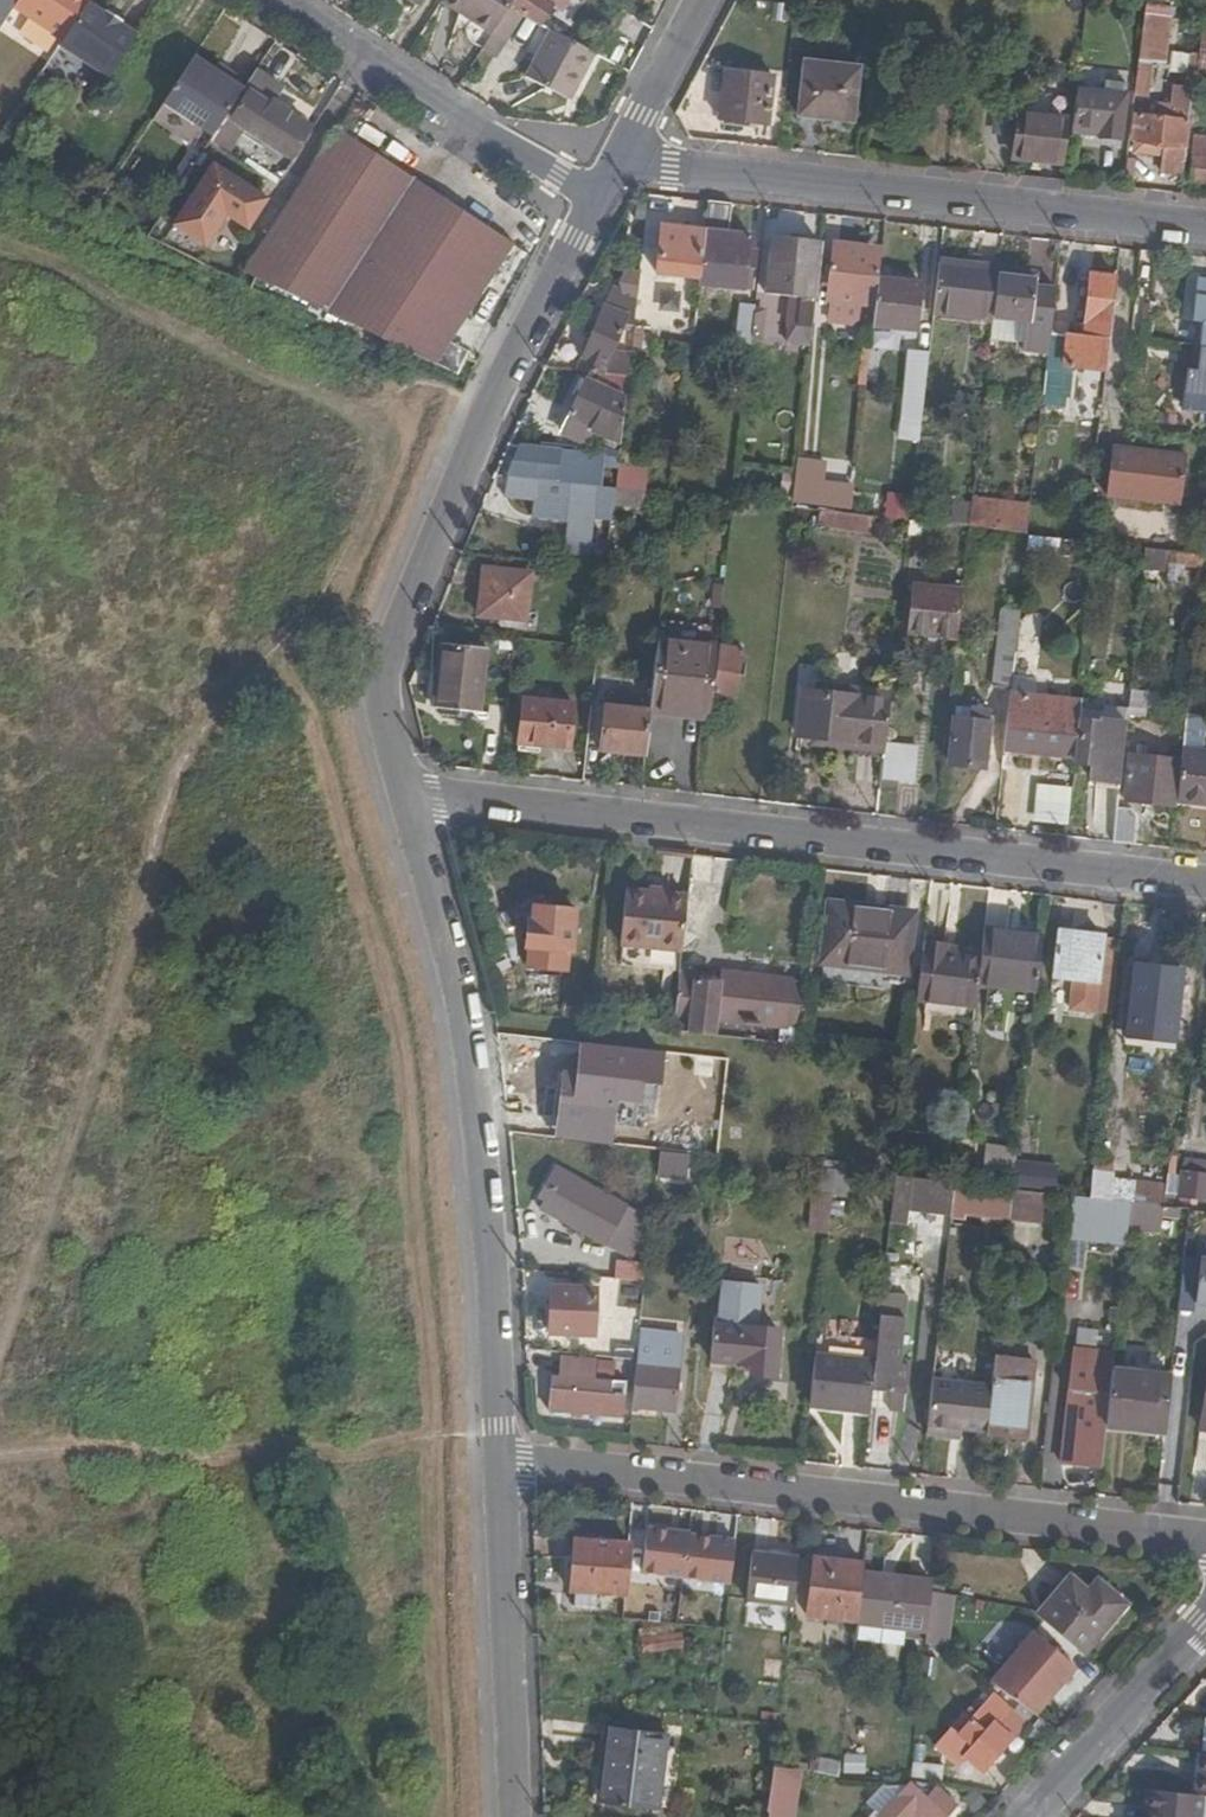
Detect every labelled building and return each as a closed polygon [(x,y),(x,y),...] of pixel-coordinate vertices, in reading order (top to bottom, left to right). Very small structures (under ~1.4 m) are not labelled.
[(6,20),(13,9),(19,0),(0,0),(0,16),(6,20)] [(89,3),(91,0),(19,0),(13,9),(64,42),(89,3)] [(441,1),(491,34),(499,22),(510,5),(513,0),(441,0),(441,1)] [(551,2),(548,0),(513,0),(510,5),(521,13),(537,24),(551,2)] [(109,77),(136,35),(121,24),(123,23),(105,10),(102,13),(89,3),(64,42),(61,46),(109,77)] [(510,30),(521,13),(510,5),(499,22),(510,30)] [(356,23),(367,29),(376,17),(365,9),(356,23)] [(1147,14),(1142,61),(1154,62),(1167,63),(1172,17),(1147,14)] [(489,37),(501,46),(511,31),(510,30),(499,22),(491,34),(489,37)] [(590,58),(550,31),(521,78),(559,101),(571,82),(574,83),(590,58)] [(489,37),(482,47),(493,56),(501,46),(489,37)] [(198,128),(233,75),(217,64),(201,53),(164,108),(198,128)] [(250,78),(220,59),(217,64),(233,75),(246,83),(250,78)] [(1142,61),(1138,92),(1151,94),(1154,62),(1142,61)] [(860,69),(806,63),(799,117),(852,124),(860,69)] [(246,83),(226,114),(290,156),(311,124),(276,99),(273,102),(268,99),(277,84),(255,70),(250,78),(246,83)] [(770,78),(723,71),(717,120),(764,125),(770,78)] [(233,75),(198,128),(210,137),(226,114),(246,83),(233,75)] [(571,82),(559,101),(562,103),(574,83),(571,82)] [(1078,92),(1074,131),(1102,134),(1102,141),(1124,143),(1130,96),(1078,92)] [(1195,99),(1183,97),(1180,122),(1141,118),(1138,145),(1167,148),(1187,151),(1190,124),(1193,123),(1195,99)] [(1067,124),(1019,120),(1016,159),(1064,163),(1067,124)] [(237,282),(267,297),(272,286),(434,364),(449,342),(512,243),(380,157),(370,150),(336,128),(237,282)] [(1196,138),(1191,182),(1205,183),(1205,138),(1196,138)] [(383,153),(373,147),(370,150),(380,157),(383,153)] [(1187,151),(1167,148),(1163,177),(1183,179),(1187,151)] [(265,198),(212,163),(172,223),(204,245),(225,212),(246,226),(265,198)] [(730,235),(734,203),(708,201),(705,231),(700,280),(699,289),(745,294),(751,237),(730,235)] [(645,216),(648,207),(639,204),(636,213),(645,216)] [(825,220),(808,218),(805,243),(822,244),(825,220)] [(700,280),(705,231),(664,228),(659,275),(700,280)] [(759,239),(751,237),(745,294),(752,295),(759,239)] [(805,243),(774,239),(771,264),(791,266),(790,279),(796,280),(794,297),(791,323),(812,326),(822,244),(805,243)] [(878,282),(880,259),(869,259),(869,250),(838,247),(832,300),(864,304),(864,301),(876,302),(878,282)] [(791,266),(771,264),(768,294),(794,297),(796,280),(790,279),(791,266)] [(996,319),(1001,270),(940,264),(935,313),(996,319)] [(1050,354),(1052,333),(1057,290),(1039,288),(1039,281),(1021,279),(1023,272),(1001,268),(1001,270),(996,319),(1029,322),(1025,344),(1024,351),(1050,354)] [(1021,279),(1039,281),(1040,274),(1023,272),(1021,279)] [(1109,371),(1120,279),(1093,276),(1085,337),(1052,333),(1050,354),(1045,397),(1070,399),(1073,366),(1109,371)] [(923,288),(878,282),(876,302),(874,326),(918,332),(923,288)] [(1200,282),(1195,322),(1205,323),(1199,375),(1189,374),(1185,409),(1205,410),(1205,283),(1200,282)] [(635,336),(638,306),(609,291),(568,373),(630,379),(633,359),(607,356),(621,329),(635,336)] [(757,313),(757,309),(743,308),(739,350),(753,350),(754,341),(757,313)] [(774,315),(757,313),(754,341),(771,343),(774,315)] [(1029,322),(996,319),(993,340),(1025,344),(1029,322)] [(1205,323),(1195,322),(1189,374),(1199,375),(1205,323)] [(812,326),(791,323),(789,341),(810,343),(812,326)] [(457,375),(469,351),(449,342),(434,364),(457,375)] [(923,426),(930,356),(912,356),(905,424),(923,426)] [(619,405),(578,383),(573,394),(576,396),(565,417),(586,428),(585,433),(613,448),(619,405)] [(903,434),(922,437),(923,426),(905,424),(903,434)] [(1190,456),(1115,448),(1110,500),(1183,508),(1190,456)] [(516,452),(503,476),(510,477),(552,481),(556,455),(516,452)] [(823,476),(798,473),(794,509),(820,513),(854,516),(855,497),(856,490),(822,487),(823,476)] [(593,520),(614,523),(616,506),(618,489),(573,484),(552,481),(510,477),(506,500),(539,504),(537,523),(571,526),(567,557),(589,559),(593,520)] [(677,495),(678,483),(619,477),(618,489),(649,492),(677,495)] [(649,492),(618,489),(616,506),(646,510),(649,492)] [(695,505),(696,497),(677,495),(676,503),(695,505)] [(854,516),(873,519),(875,499),(855,497),(854,516)] [(975,499),(972,529),(993,531),(996,502),(975,499)] [(993,531),(1030,536),(1033,507),(996,502),(993,531)] [(854,516),(820,513),(819,530),(872,536),(874,519),(873,519),(854,516)] [(911,538),(924,539),(925,527),(912,526),(911,538)] [(1205,561),(1205,556),(1147,549),(1145,570),(1162,571),(1164,564),(1205,569),(1205,561)] [(531,576),(486,572),(481,617),(527,621),(531,576)] [(593,588),(607,589),(609,575),(594,574),(593,588)] [(913,636),(959,641),(965,595),(918,589),(913,636)] [(1017,647),(1021,615),(1009,614),(1006,647),(1017,647)] [(653,709),(712,716),(714,698),(716,672),(719,651),(720,644),(661,637),(653,709)] [(517,643),(502,641),(500,654),(516,655),(517,643)] [(487,650),(443,646),(437,708),(480,712),(487,650)] [(1012,687),(1017,652),(1017,647),(1006,647),(1002,686),(1012,687)] [(716,672),(738,676),(740,653),(719,651),(716,672)] [(1012,687),(1010,708),(1030,710),(1034,677),(1029,676),(1030,667),(1026,667),(1027,653),(1017,652),(1012,687)] [(716,672),(714,698),(734,702),(738,676),(716,672)] [(887,752),(888,748),(893,697),(862,694),(861,699),(806,693),(801,740),(856,745),(856,749),(887,752)] [(575,706),(526,701),(521,752),(545,755),(546,747),(569,750),(575,706)] [(604,754),(648,759),(652,715),(610,710),(604,754)] [(994,713),(976,711),(974,725),(958,722),(953,767),(988,771),(994,713)] [(1008,727),(1005,751),(1077,759),(1080,728),(1070,728),(1069,735),(1028,730),(1030,717),(1017,715),(1017,728),(1008,727)] [(1077,759),(1076,766),(1098,769),(1096,787),(1122,789),(1129,725),(1104,723),(1104,726),(1081,723),(1080,728),(1077,759)] [(887,752),(882,795),(901,798),(903,783),(918,784),(922,752),(888,748),(887,752)] [(1179,803),(1205,806),(1205,753),(1185,750),(1184,764),(1179,803)] [(1129,804),(1178,810),(1179,803),(1184,764),(1134,759),(1129,804)] [(1068,823),(1069,786),(1034,784),(1032,822),(1068,823)] [(1120,810),(1116,844),(1136,846),(1139,819),(1131,812),(1120,810)] [(687,894),(625,889),(621,944),(683,950),(687,894)] [(582,903),(533,898),(526,967),(569,971),(571,948),(577,949),(582,903)] [(913,908),(824,898),(817,963),(906,973),(913,908)] [(981,949),(977,983),(1036,990),(1042,938),(984,931),(981,949)] [(1070,1008),(1091,1012),(1102,937),(1060,931),(1053,977),(1074,980),(1070,1008)] [(981,949),(922,942),(916,996),(974,1003),(977,983),(981,949)] [(1128,1013),(1176,1019),(1184,969),(1133,962),(1128,1013)] [(792,977),(721,968),(720,973),(715,1019),(786,1028),(792,977)] [(715,1019),(720,973),(681,969),(676,1016),(685,1017),(683,1033),(713,1036),(715,1019)] [(614,1080),(565,1073),(560,1118),(609,1123),(614,1080)] [(718,1149),(722,1076),(702,1075),(698,1148),(718,1149)] [(677,1151),(682,1115),(652,1112),(647,1148),(677,1151)] [(1115,1147),(1114,1161),(1112,1180),(1132,1182),(1136,1149),(1115,1147)] [(660,1151),(657,1178),(687,1181),(690,1154),(660,1151)] [(1167,1185),(1171,1152),(1155,1151),(1151,1183),(1167,1185)] [(1114,1161),(1093,1159),(1091,1177),(1088,1194),(1088,1198),(1129,1203),(1163,1207),(1164,1207),(1167,1185),(1151,1183),(1132,1182),(1112,1180),(1114,1161)] [(1011,1187),(1055,1189),(1056,1162),(1012,1160),(1011,1187)] [(1185,1160),(1180,1195),(1205,1199),(1205,1162),(1185,1160)] [(833,1194),(847,1196),(849,1172),(836,1170),(833,1194)] [(541,1210),(629,1260),(644,1236),(647,1209),(627,1194),(619,1208),(554,1171),(539,1198),(546,1201),(541,1210)] [(1091,1177),(1078,1176),(1076,1193),(1088,1194),(1091,1177)] [(950,1223),(954,1183),(895,1177),(889,1230),(907,1232),(908,1218),(950,1223)] [(1010,1216),(1013,1190),(987,1187),(983,1213),(1010,1216)] [(1048,1194),(1013,1190),(1010,1216),(1045,1220),(1048,1194)] [(833,1194),(812,1192),(808,1232),(829,1234),(833,1194)] [(1129,1203),(1126,1229),(1160,1232),(1163,1207),(1129,1203)] [(1200,1258),(1195,1303),(1205,1304),(1205,1259),(1200,1258)] [(613,1260),(612,1278),(639,1280),(640,1262),(613,1260)] [(895,1283),(897,1268),(885,1266),(883,1282),(895,1283)] [(721,1325),(717,1324),(713,1362),(749,1366),(749,1375),(774,1377),(779,1331),(759,1329),(764,1287),(726,1282),(721,1325)] [(549,1334),(593,1335),(596,1289),(551,1288),(549,1334)] [(892,1296),(882,1295),(881,1298),(878,1321),(874,1363),(870,1394),(900,1398),(903,1375),(895,1374),(903,1305),(891,1304),(892,1296)] [(878,1321),(881,1298),(875,1297),(872,1320),(878,1321)] [(638,1337),(635,1360),(630,1409),(675,1414),(684,1342),(638,1337)] [(815,1357),(810,1404),(868,1411),(870,1394),(874,1363),(815,1357)] [(547,1410),(621,1418),(625,1382),(619,1382),(620,1365),(561,1359),(558,1377),(551,1376),(547,1410)] [(985,1433),(985,1435),(1020,1439),(1026,1384),(1032,1385),(1034,1363),(993,1359),(991,1386),(985,1433)] [(1105,1423),(1164,1429),(1169,1381),(1110,1374),(1110,1379),(1105,1423)] [(1069,1464),(1099,1467),(1105,1423),(1110,1379),(1095,1378),(1094,1395),(1067,1392),(1065,1413),(1074,1414),(1069,1464)] [(931,1380),(926,1427),(961,1430),(985,1433),(991,1386),(931,1380)] [(1026,1384),(1020,1439),(1027,1440),(1032,1385),(1026,1384)] [(810,1404),(809,1412),(868,1418),(868,1411),(810,1404)] [(1059,1463),(1069,1464),(1074,1414),(1065,1413),(1059,1463)] [(925,1435),(960,1439),(961,1430),(926,1427),(925,1435)] [(688,1537),(689,1535),(646,1531),(642,1574),(684,1579),(688,1537)] [(733,1542),(688,1537),(684,1579),(729,1584),(733,1542)] [(579,1593),(577,1609),(595,1611),(596,1595),(624,1597),(628,1546),(574,1542),(571,1592),(579,1593)] [(746,1604),(790,1610),(797,1559),(751,1553),(746,1604)] [(861,1575),(862,1566),(812,1560),(806,1615),(855,1621),(861,1575)] [(930,1593),(931,1584),(861,1575),(855,1621),(855,1624),(925,1634),(930,1593)] [(1035,1616),(1083,1656),(1124,1606),(1095,1581),(1086,1592),(1069,1577),(1035,1616)] [(923,1646),(936,1647),(943,1647),(948,1596),(930,1593),(925,1634),(923,1646)] [(643,1654),(682,1650),(679,1628),(639,1632),(643,1654)] [(1053,1691),(1071,1667),(1032,1634),(990,1684),(1024,1707),(1044,1684),(1053,1691)] [(1024,1707),(1034,1714),(1053,1691),(1044,1684),(1024,1707)] [(981,1773),(1010,1740),(992,1725),(982,1736),(969,1723),(959,1735),(972,1747),(963,1758),(981,1773)] [(608,1752),(601,1806),(654,1813),(664,1736),(606,1729),(603,1752),(608,1752)] [(598,1805),(601,1806),(608,1752),(603,1752),(598,1805)] [(1195,1797),(1199,1757),(1193,1756),(1189,1796),(1195,1797)] [(1205,1797),(1205,1758),(1199,1757),(1195,1797),(1199,1797),(1205,1797)] [(812,1776),(837,1778),(839,1763),(815,1760),(812,1776)] [(770,1771),(764,1816),(791,1816),(797,1774),(770,1771)] [(953,1806),(935,1790),(924,1801),(908,1786),(894,1801),(892,1799),(877,1816),(944,1816),(953,1806)] [(1141,1792),(1138,1816),(1145,1816),(1148,1792),(1141,1792)] [(1148,1792),(1145,1816),(1197,1816),(1199,1797),(1195,1797),(1189,1796),(1148,1792)]
